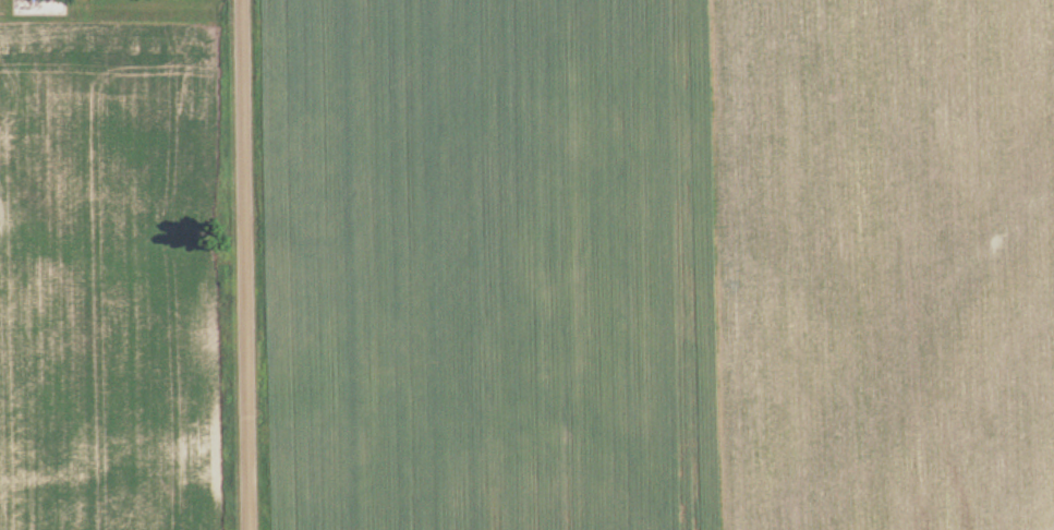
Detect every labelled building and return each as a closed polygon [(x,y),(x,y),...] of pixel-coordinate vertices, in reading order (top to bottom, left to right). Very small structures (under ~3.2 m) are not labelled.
[(15,14),(68,14),(68,3),(43,3),(43,0),(23,0),(23,2),(15,2),(15,14)]
